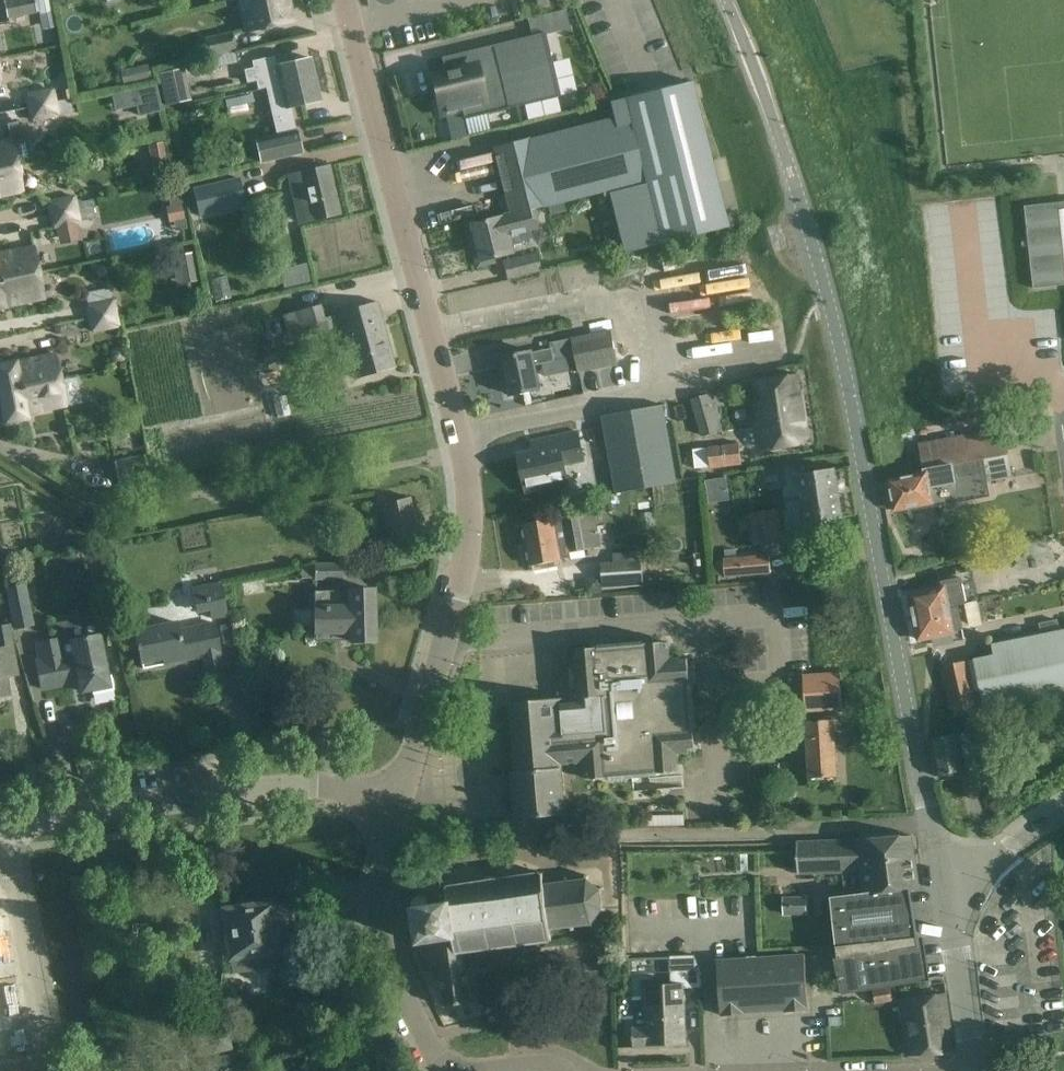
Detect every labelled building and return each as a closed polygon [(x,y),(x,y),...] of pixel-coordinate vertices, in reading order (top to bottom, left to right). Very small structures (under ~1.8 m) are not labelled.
[(37,12),(34,0),(6,0),(3,1),(7,18),(37,12)] [(39,15),(54,12),(51,0),(36,0),(39,15)] [(293,21),(289,0),(239,0),(246,31),(293,21)] [(550,6),(548,0),(537,0),(539,9),(550,6)] [(204,38),(208,55),(236,49),(232,32),(204,38)] [(441,113),(461,108),(464,118),(560,94),(548,46),(545,32),(441,57),(445,73),(432,76),(441,113)] [(251,61),(253,67),(245,69),(248,82),(255,81),(257,90),(266,88),(266,87),(315,76),(311,58),(276,65),(274,55),(251,61)] [(124,85),(151,79),(147,63),(120,69),(124,85)] [(184,68),(159,73),(166,106),(192,100),(184,68)] [(266,87),(266,88),(277,135),(256,140),(260,161),(301,152),(296,131),(293,132),(289,117),(293,116),(291,107),(320,100),(315,76),(266,87)] [(546,204),(601,190),(602,194),(608,193),(624,252),(720,229),(742,223),(730,177),(716,181),(691,81),(610,101),(614,118),(530,139),(494,148),(510,213),(471,223),(476,243),(471,245),(477,266),(494,262),(493,257),(511,252),(506,235),(537,227),(533,208),(546,205),(546,204)] [(157,84),(132,89),(136,105),(139,116),(163,110),(157,84)] [(227,108),(253,103),(250,87),(223,93),(227,108)] [(26,94),(29,107),(55,102),(53,89),(26,94)] [(32,120),(58,115),(55,102),(29,107),(32,120)] [(18,165),(12,139),(0,142),(0,169),(18,165)] [(154,174),(168,171),(164,142),(148,145),(154,174)] [(23,191),(18,165),(0,169),(0,195),(23,191)] [(298,222),(310,220),(339,213),(328,166),(299,173),(288,175),(298,222)] [(280,194),(273,167),(255,172),(257,181),(253,182),(257,199),(280,194)] [(239,179),(194,190),(199,213),(245,203),(239,179)] [(170,205),(165,206),(169,223),(174,222),(175,231),(187,228),(180,194),(168,196),(170,205)] [(51,214),(77,209),(74,196),(48,201),(51,214)] [(1025,206),(1034,288),(1063,285),(1063,202),(1025,206)] [(94,218),(92,206),(77,209),(51,214),(53,227),(79,222),(79,221),(94,218)] [(39,272),(34,247),(0,253),(0,280),(39,272)] [(192,252),(171,256),(177,285),(197,281),(192,252)] [(503,262),(508,278),(541,270),(537,253),(503,262)] [(282,264),(284,284),(311,282),(309,262),(282,264)] [(691,289),(738,280),(736,268),(688,276),(691,289)] [(5,307),(4,306),(44,298),(39,272),(0,280),(0,308),(5,307)] [(89,318),(115,313),(113,300),(87,305),(89,318)] [(395,366),(377,301),(336,312),(348,356),(354,377),(395,366)] [(283,315),(290,341),(327,330),(320,304),(283,315)] [(92,331),(118,326),(115,313),(89,318),(92,331)] [(610,330),(572,338),(572,339),(551,343),(552,348),(532,353),(532,351),(503,357),(511,395),(540,389),(535,365),(576,356),(579,372),(617,364),(610,330)] [(61,379),(56,354),(16,362),(16,361),(0,364),(0,392),(61,379)] [(754,381),(764,448),(809,442),(799,374),(754,381)] [(5,422),(27,418),(26,413),(66,405),(61,379),(0,392),(0,398),(5,422)] [(732,427),(723,393),(691,401),(701,435),(732,427)] [(617,493),(677,482),(663,405),(603,416),(617,493)] [(925,474),(889,481),(894,509),(932,502),(932,499),(938,498),(939,506),(961,502),(991,496),(988,482),(1013,477),(1004,428),(919,443),(925,474)] [(520,457),(527,490),(566,482),(562,463),(583,459),(577,431),(543,438),(546,451),(520,457)] [(739,443),(718,446),(709,447),(693,449),(696,468),(711,467),(742,464),(739,443)] [(117,478),(147,472),(144,455),(114,461),(117,478)] [(826,521),(843,518),(835,468),(798,474),(809,543),(829,540),(826,521)] [(391,543),(419,535),(409,497),(381,504),(391,543)] [(750,513),(755,544),(781,540),(776,509),(750,513)] [(534,565),(535,570),(562,565),(560,559),(571,557),(570,552),(601,547),(595,511),(546,520),(525,524),(532,565),(534,565)] [(652,512),(640,514),(643,530),(654,529),(652,512)] [(396,567),(417,563),(415,551),(393,556),(396,567)] [(601,554),(603,583),(643,580),(641,552),(601,554)] [(724,561),(715,561),(716,574),(725,574),(725,576),(771,572),(770,555),(724,558),(724,561)] [(316,580),(317,582),(344,581),(343,565),(317,566),(317,568),(303,569),(303,580),(316,580)] [(602,577),(586,578),(587,593),(603,592),(602,577)] [(915,617),(924,615),(923,614),(928,613),(930,612),(932,613),(937,613),(935,605),(948,603),(948,607),(967,603),(961,578),(942,581),(943,587),(910,594),(915,617)] [(211,620),(228,617),(221,581),(191,587),(197,613),(209,611),(211,620)] [(26,584),(6,588),(14,629),(34,625),(26,584)] [(351,641),(374,640),(373,589),(314,590),(315,632),(350,631),(351,641)] [(965,604),(969,627),(982,624),(977,601),(965,604)] [(964,630),(959,607),(949,610),(948,607),(948,603),(935,605),(937,613),(932,613),(930,612),(928,613),(923,614),(924,615),(915,617),(919,639),(964,630)] [(14,645),(10,624),(0,625),(0,696),(10,694),(5,669),(18,667),(14,645)] [(203,656),(206,671),(222,667),(214,625),(177,632),(175,625),(135,633),(137,643),(135,644),(136,649),(138,648),(142,668),(203,656)] [(1006,640),(992,643),(995,655),(974,659),(985,717),(1063,701),(1063,629),(1006,640)] [(36,643),(39,659),(36,660),(37,667),(42,689),(72,683),(71,679),(78,678),(81,691),(92,689),(92,693),(113,689),(111,674),(108,675),(100,634),(88,636),(87,634),(83,635),(83,637),(71,639),(71,641),(62,643),(61,638),(36,643)] [(562,698),(511,702),(517,771),(513,771),(517,818),(567,814),(562,764),(582,762),(585,764),(586,779),(609,777),(609,780),(656,776),(656,773),(680,771),(678,756),(681,754),(696,752),(694,728),(697,728),(693,681),(690,681),(688,658),(673,659),(670,657),(669,641),(645,643),(645,641),(598,644),(598,647),(575,649),(579,698),(580,698),(581,709),(563,711),(562,698)] [(977,712),(976,704),(978,704),(968,660),(942,666),(951,708),(952,708),(953,717),(977,712)] [(804,677),(806,712),(841,710),(839,675),(804,677)] [(810,778),(838,776),(834,720),(807,721),(810,778)] [(937,776),(944,775),(967,770),(967,769),(982,766),(975,731),(959,734),(959,733),(929,739),(937,776)] [(789,816),(799,809),(785,790),(775,797),(789,816)] [(867,893),(910,889),(919,888),(912,835),(838,840),(797,842),(798,863),(798,874),(843,872),(843,868),(862,868),(867,893)] [(748,854),(735,855),(736,871),(749,871),(748,854)] [(543,872),(446,886),(448,900),(452,900),(457,938),(430,942),(432,956),(463,952),(552,941),(550,928),(571,926),(572,930),(575,930),(574,926),(590,924),(592,928),(595,926),(593,922),(602,910),(606,911),(607,908),(602,907),(601,892),(605,890),(603,887),(599,889),(587,879),(589,875),(586,875),(584,880),(545,885),(543,872)] [(842,994),(925,981),(910,889),(867,893),(831,897),(838,958),(834,959),(842,994)] [(419,943),(430,942),(457,938),(452,900),(448,900),(430,903),(430,899),(429,898),(429,897),(428,896),(427,895),(426,895),(424,894),(423,894),(422,894),(420,895),(419,895),(418,896),(417,897),(417,898),(416,899),(416,900),(416,901),(417,905),(414,905),(419,943)] [(806,896),(784,897),(784,913),(806,912),(806,896)] [(271,902),(223,909),(229,958),(278,951),(275,927),(296,924),(293,903),(272,906),(271,902)] [(463,952),(432,956),(435,977),(441,976),(445,1006),(472,1002),(468,971),(465,971),(463,952)] [(805,955),(718,960),(721,1013),(723,1013),(723,1016),(744,1014),(744,1012),(786,1009),(786,1012),(807,1010),(807,1008),(809,1008),(805,955)] [(642,964),(624,965),(626,1001),(643,1000),(642,964)] [(684,984),(647,986),(649,1028),(633,1029),(633,1048),(650,1047),(650,1046),(686,1044),(684,984)] [(890,987),(872,990),(874,1004),(893,1001),(890,987)] [(945,994),(902,1000),(910,1055),(953,1052),(945,994)] [(221,997),(184,1006),(195,1058),(232,1050),(221,997)]
